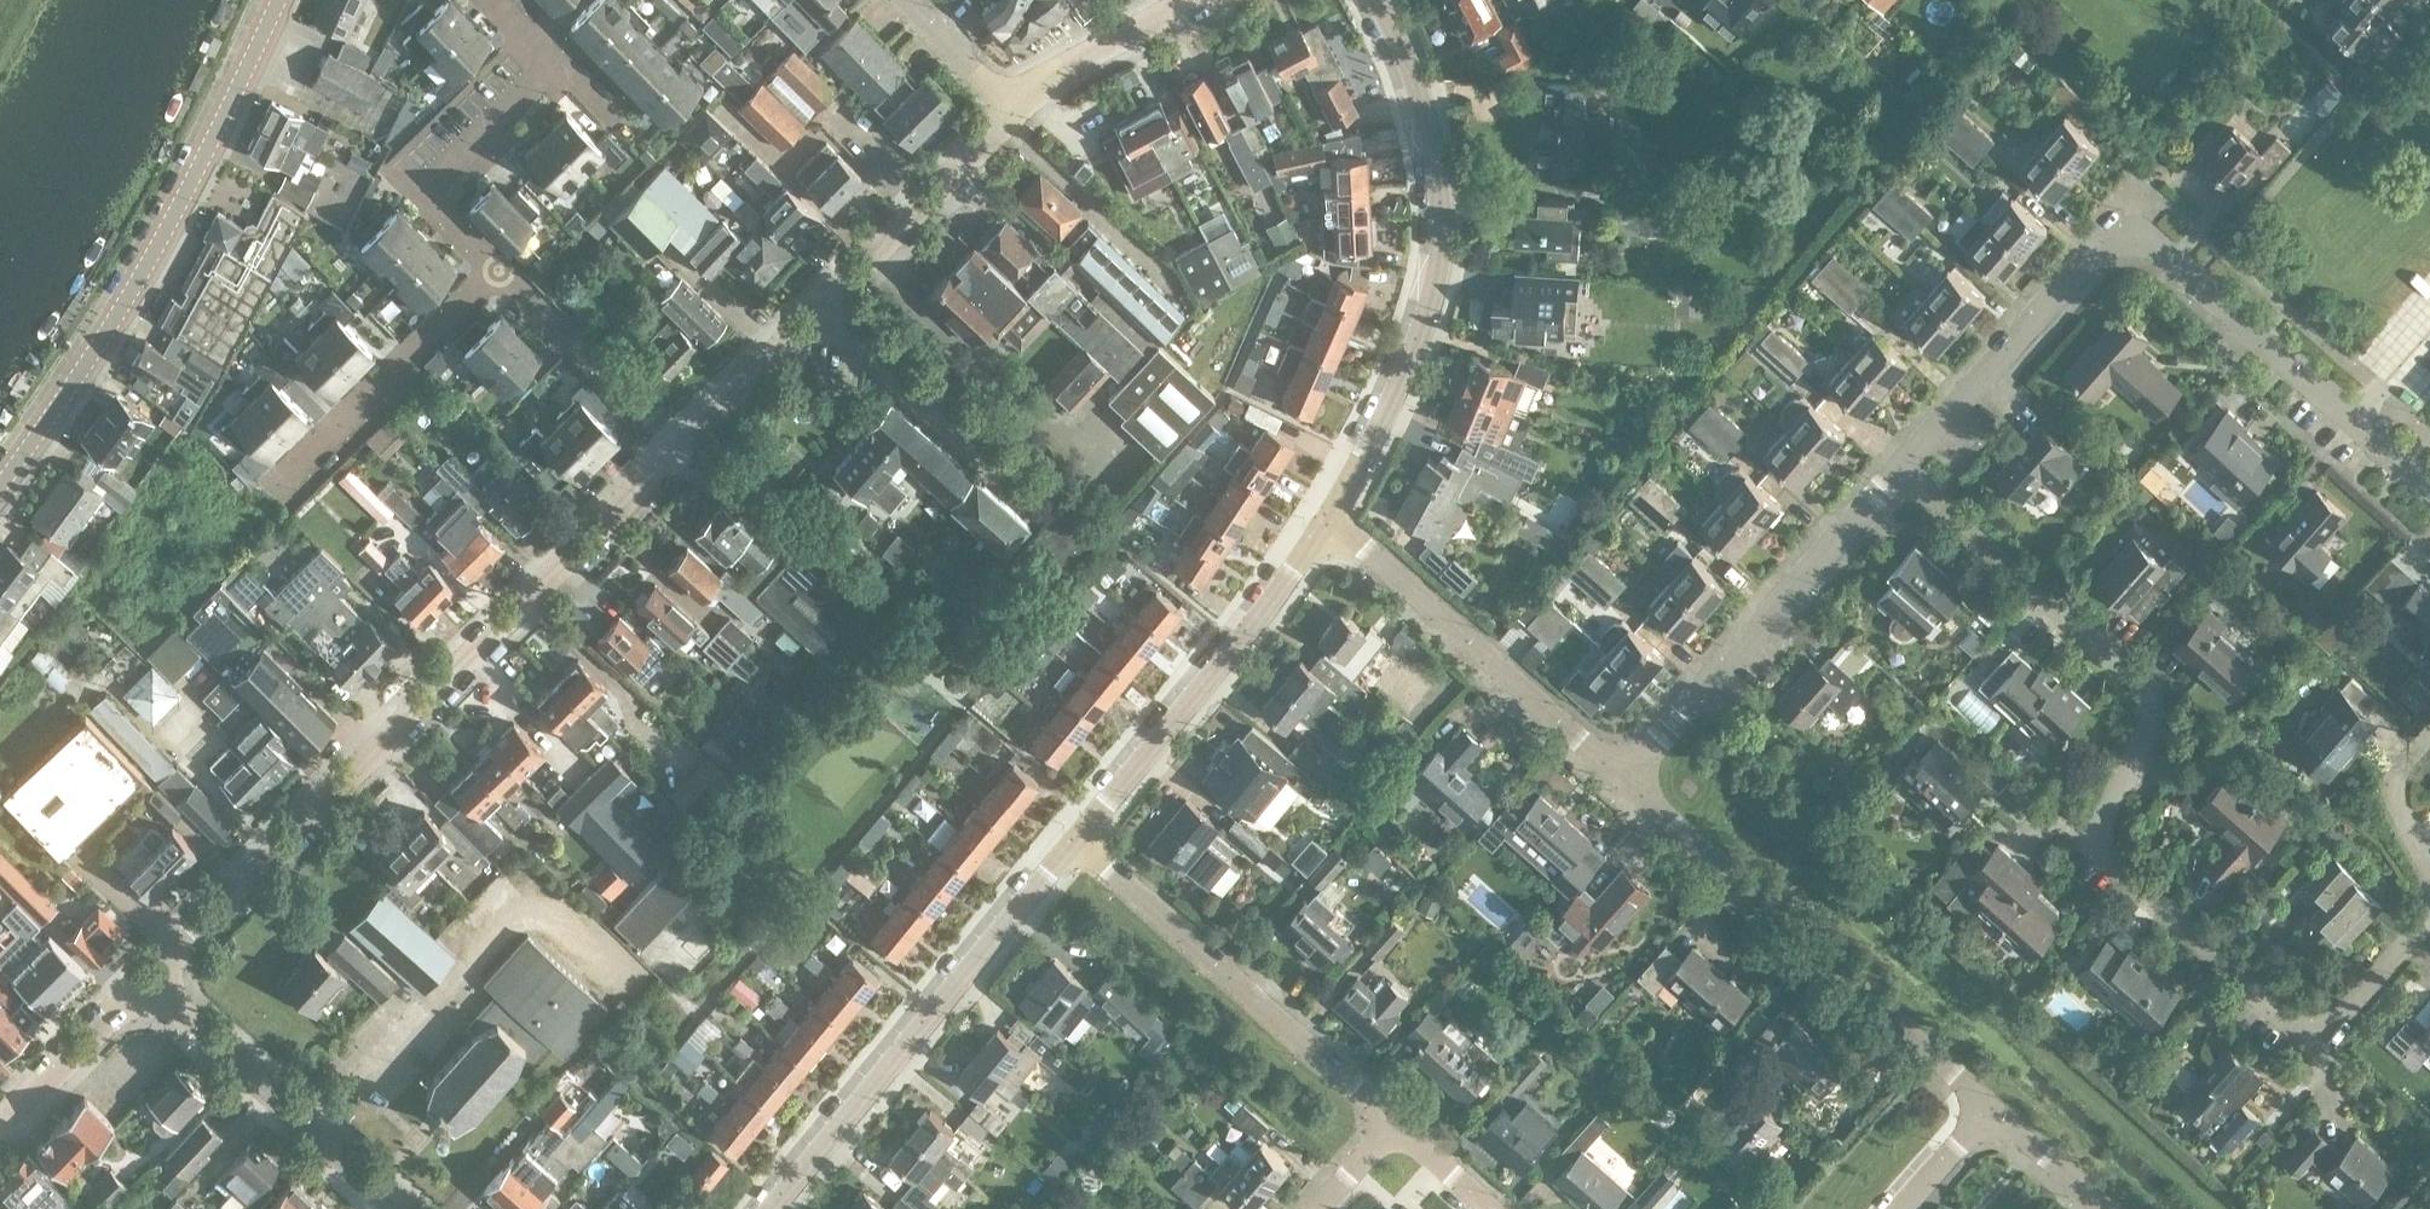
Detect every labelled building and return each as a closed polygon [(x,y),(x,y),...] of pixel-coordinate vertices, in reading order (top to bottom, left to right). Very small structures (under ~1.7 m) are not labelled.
[(361,0),(324,0),(322,4),(353,17),(361,0)] [(402,22),(412,33),(403,42),(423,62),(469,18),(451,0),(446,0),(435,11),(424,0),(402,22)] [(571,24),(589,43),(626,7),(619,0),(595,0),(571,24)] [(669,2),(668,0),(653,0),(662,8),(669,2)] [(764,7),(771,15),(786,0),(756,0),(764,7)] [(771,15),(778,22),(789,11),(803,26),(792,37),(805,50),(846,9),(837,0),(786,0),(771,15)] [(981,9),(1008,43),(1063,0),(992,0),(981,9)] [(1499,21),(1488,0),(1448,0),(1468,38),(1499,21)] [(1514,14),(1540,0),(1506,0),(1514,14)] [(1776,0),(1709,0),(1702,8),(1724,27),(1730,20),(1740,29),(1742,26),(1748,31),(1776,0)] [(2381,0),(2340,0),(2345,4),(2346,3),(2392,45),(2401,35),(2382,17),(2390,8),(2381,0)] [(2390,8),(2398,0),(2381,0),(2390,8)] [(2413,11),(2422,1),(2420,0),(2400,0),(2413,11)] [(626,7),(589,43),(608,62),(649,21),(630,2),(626,7)] [(680,12),(669,2),(662,8),(673,19),(680,12)] [(2346,3),(2345,4),(2327,23),(2360,53),(2369,43),(2383,55),(2392,45),(2346,3)] [(353,17),(322,4),(314,21),(346,36),(354,18),(353,17)] [(705,19),(728,52),(743,42),(719,9),(705,19)] [(873,102),(904,70),(905,69),(854,17),(820,51),(871,103),(873,102)] [(469,18),(423,62),(425,64),(434,55),(451,73),(435,87),(447,99),(469,78),(459,67),(489,38),(469,18)] [(697,28),(687,18),(680,25),(690,35),(697,28)] [(1537,58),(1532,49),(1517,20),(1502,28),(1513,48),(1494,58),(1504,75),(1537,58)] [(649,21),(608,62),(626,81),(659,49),(641,31),(650,22),(649,21)] [(709,47),(718,40),(704,24),(688,38),(696,46),(703,40),(709,47)] [(1309,77),(1337,63),(1317,24),(1302,32),(1300,27),(1268,44),(1285,76),(1307,64),(1313,75),(1309,77)] [(378,60),(343,42),(337,55),(371,72),(375,65),(378,60)] [(2032,74),(2043,63),(2020,42),(2009,54),(2032,74)] [(659,49),(626,81),(645,100),(682,64),(681,63),(676,67),(659,49)] [(311,84),(363,111),(380,77),(371,72),(337,55),(329,50),(311,84)] [(780,147),(834,90),(793,50),(757,88),(726,58),(711,73),(742,102),(738,107),(780,147)] [(1267,66),(1255,72),(1246,55),(1219,70),(1244,117),(1283,96),(1267,66)] [(1341,70),(1337,63),(1309,77),(1315,88),(1314,89),(1332,125),(1357,112),(1338,77),(1337,77),(1335,73),(1341,70)] [(682,64),(645,100),(664,119),(700,83),(682,64)] [(916,82),(904,70),(873,102),(884,113),(882,115),(910,144),(952,102),(924,74),(916,82)] [(2351,71),(2345,76),(2355,85),(2360,80),(2351,71)] [(2082,121),(2093,108),(2055,74),(2044,86),(2082,121)] [(1179,90),(1196,122),(1206,141),(1224,131),(1231,143),(1229,144),(1252,188),(1270,178),(1268,174),(1257,154),(1255,148),(1253,149),(1241,127),(1232,132),(1203,78),(1179,90)] [(1588,115),(1588,112),(1586,113),(1588,86),(1530,81),(1528,109),(1544,110),(1540,166),(1584,169),(1586,143),(1598,144),(1600,116),(1588,115)] [(2326,81),(2308,104),(2324,117),(2343,95),(2326,81)] [(272,101),(260,125),(305,148),(316,153),(328,129),(272,101)] [(1159,101),(1136,113),(1170,177),(1193,165),(1186,152),(1165,113),(1159,101)] [(1994,140),(1956,106),(1953,103),(1942,115),(1945,118),(1983,152),(1994,140)] [(706,108),(680,136),(698,154),(725,126),(706,108)] [(566,112),(547,131),(587,172),(605,154),(616,165),(627,153),(605,131),(595,141),(566,112)] [(1118,132),(1105,139),(1134,195),(1170,177),(1136,113),(1114,124),(1118,132)] [(2065,117),(2043,142),(2077,173),(2099,148),(2065,117)] [(1983,152),(1945,118),(1935,129),(1973,164),(1983,152)] [(1241,127),(1253,149),(1255,148),(1255,149),(1257,154),(1268,152),(1252,122),(1241,127)] [(305,148),(260,125),(247,149),(293,172),(305,148)] [(2267,173),(2290,147),(2276,135),(2261,151),(2233,126),(2202,161),(2231,187),(2254,161),(2267,173)] [(547,131),(527,150),(541,163),(530,174),(553,197),(582,168),(586,172),(587,172),(547,131)] [(764,187),(775,176),(775,175),(751,152),(751,151),(739,139),(727,152),(764,187)] [(1268,152),(1257,154),(1268,174),(1270,178),(1272,182),(1276,189),(1286,188),(1282,171),(1326,162),(1322,141),(1272,152),(1268,152)] [(796,173),(830,207),(860,176),(825,142),(796,173)] [(2055,197),(2077,173),(2043,142),(2021,166),(2055,197)] [(646,147),(639,153),(649,163),(655,157),(646,147)] [(1912,152),(1905,160),(1914,169),(1921,160),(1912,152)] [(1331,157),(1332,188),(1368,186),(1366,155),(1331,157)] [(665,164),(640,190),(627,177),(615,190),(597,209),(599,210),(586,225),(598,237),(611,224),(643,255),(644,254),(656,266),(663,258),(652,247),(665,233),(686,252),(719,218),(665,164)] [(1080,211),(1039,175),(1018,199),(1058,235),(1080,211)] [(306,202),(313,189),(287,176),(280,189),(306,202)] [(758,215),(732,189),(720,177),(710,187),(723,199),(733,209),(733,210),(754,230),(743,241),(722,221),(721,222),(773,273),(792,253),(756,217),(758,215)] [(1923,227),(1934,215),(1895,181),(1885,193),(1923,227)] [(493,184),(470,206),(491,228),(513,250),(536,227),(528,220),(539,210),(525,195),(517,187),(507,197),(493,184)] [(786,184),(764,206),(766,220),(791,244),(796,249),(813,232),(816,232),(821,227),(821,224),(822,222),(824,220),(786,184)] [(1368,186),(1332,188),(1334,218),(1369,216),(1368,186)] [(2047,229),(2012,198),(2003,190),(1981,214),(1990,222),(2025,254),(2047,229)] [(218,211),(203,238),(208,241),(189,275),(250,309),(303,209),(272,192),(251,229),(218,211)] [(1923,227),(1885,193),(1874,205),(1912,239),(1923,227)] [(1546,197),(1545,211),(1521,209),(1519,239),(1547,241),(1547,256),(1578,258),(1580,225),(1590,226),(1591,208),(1575,207),(1575,199),(1546,197)] [(373,211),(350,234),(380,264),(416,228),(397,208),(384,222),(373,211)] [(1268,223),(1278,240),(1298,229),(1288,212),(1268,223)] [(2025,254),(1990,222),(1981,214),(1978,212),(1957,237),(1968,247),(2003,279),(2025,254)] [(1370,229),(1369,216),(1334,218),(1321,219),(1323,256),(1333,260),(1349,263),(1358,262),(1357,248),(1371,247),(1370,243),(1374,243),(1375,241),(1375,231),(1373,229),(1370,229)] [(1083,346),(1109,370),(1122,382),(1108,398),(1125,414),(1120,419),(1160,456),(1214,397),(1175,360),(1158,344),(1147,356),(1074,287),(1075,286),(1002,217),(975,245),(1032,298),(1083,346)] [(1088,221),(1062,249),(1072,259),(1099,231),(1088,221)] [(721,222),(689,255),(710,276),(723,263),(754,293),(773,273),(721,222)] [(1231,227),(1206,240),(1230,286),(1232,284),(1264,268),(1248,238),(1239,243),(1231,227)] [(416,228),(380,264),(398,281),(389,290),(389,291),(435,246),(416,228)] [(1099,231),(1072,259),(1086,272),(1113,244),(1099,231)] [(1230,286),(1206,240),(1175,257),(1199,302),(1230,286)] [(1032,298),(975,245),(975,244),(926,295),(958,325),(955,327),(970,341),(986,324),(997,335),(1032,298)] [(1113,244),(1086,272),(1100,286),(1127,258),(1113,244)] [(435,246),(389,291),(408,310),(417,301),(427,312),(450,290),(440,279),(454,266),(435,246)] [(1818,260),(1860,298),(1871,286),(1828,249),(1818,260)] [(321,272),(304,255),(296,263),(313,280),(321,272)] [(1127,258),(1100,286),(1114,299),(1141,271),(1127,258)] [(1807,272),(1812,276),(1811,278),(1849,311),(1860,298),(1818,260),(1807,272)] [(1949,269),(1927,294),(1961,325),(1983,300),(1949,269)] [(1141,271),(1114,299),(1128,313),(1155,284),(1141,271)] [(1337,272),(1325,299),(1355,312),(1367,286),(1337,272)] [(1494,302),(1492,332),(1513,333),(1513,335),(1542,337),(1542,335),(1569,337),(1573,277),(1515,273),(1514,288),(1503,287),(1503,289),(1508,289),(1507,303),(1494,302)] [(222,360),(250,309),(189,275),(182,288),(189,292),(182,303),(172,297),(158,321),(193,342),(192,343),(183,360),(181,362),(180,361),(145,340),(130,365),(165,386),(171,376),(183,383),(180,388),(199,399),(212,377),(222,360)] [(703,343),(725,321),(681,277),(659,299),(703,343)] [(1155,284),(1128,313),(1142,326),(1169,298),(1155,284)] [(1894,309),(1904,319),(1939,350),(1961,325),(1927,294),(1917,285),(1894,309)] [(326,308),(309,325),(353,370),(372,351),(344,322),(355,312),(332,289),(319,301),(326,308)] [(1270,305),(1283,310),(1290,295),(1277,289),(1270,305)] [(353,290),(346,297),(356,307),(363,300),(353,290)] [(1313,292),(1303,316),(1314,320),(1323,296),(1313,292)] [(299,315),(282,297),(273,306),(290,323),(299,315)] [(1169,298),(1142,326),(1156,339),(1183,311),(1169,298)] [(1355,312),(1325,299),(1314,324),(1344,337),(1355,312)] [(1270,305),(1263,320),(1275,326),(1283,310),(1270,305)] [(477,317),(454,339),(483,369),(520,333),(509,322),(501,314),(487,327),(477,317)] [(2156,414),(2179,389),(2134,349),(2145,336),(2121,314),(2068,373),(2092,394),(2111,374),(2156,414)] [(669,376),(697,348),(668,319),(640,348),(669,376)] [(1809,359),(1771,325),(1769,322),(1759,333),(1758,332),(1757,333),(1798,371),(1809,359)] [(1344,337),(1314,324),(1303,349),(1333,363),(1344,337)] [(284,336),(272,348),(295,371),(305,361),(334,389),(353,370),(309,325),(308,326),(317,334),(299,351),(284,336)] [(1874,330),(1852,355),(1885,386),(1908,361),(1874,330)] [(268,349),(251,331),(242,339),(259,357),(268,349)] [(520,333),(483,369),(512,399),(536,377),(525,366),(539,353),(520,333)] [(1798,371),(1757,333),(1747,343),(1788,381),(1798,371)] [(1305,340),(1291,334),(1278,364),(1292,370),(1305,340)] [(1074,406),(1109,370),(1083,346),(1048,382),(1074,406)] [(1333,363),(1303,349),(1292,375),(1322,388),(1333,363)] [(261,372),(243,389),(288,434),(307,415),(279,386),(289,376),(267,352),(254,365),(261,372)] [(1862,410),(1885,386),(1852,355),(1829,380),(1862,410)] [(1476,357),(1463,389),(1514,410),(1527,379),(1543,386),(1551,367),(1521,357),(1514,373),(1476,357)] [(1232,389),(1247,396),(1255,378),(1250,376),(1251,374),(1241,369),(1232,389)] [(1322,388),(1292,375),(1280,401),(1310,414),(1322,388)] [(576,396),(557,414),(597,455),(617,436),(595,413),(605,403),(583,381),(572,392),(576,396)] [(251,398),(222,427),(244,450),(255,440),(269,453),(288,434),(243,389),(251,398)] [(1460,389),(1448,420),(1482,434),(1475,450),(1479,452),(1523,474),(1533,479),(1543,457),(1502,440),(1514,410),(1463,389),(1463,390),(1460,389)] [(129,449),(151,419),(115,393),(82,440),(113,461),(124,446),(129,449)] [(1844,431),(1810,401),(1804,395),(1793,398),(1788,402),(1783,409),(1781,414),(1781,420),(1788,426),(1821,456),(1844,431)] [(1711,401),(1709,403),(1705,401),(1697,410),(1738,446),(1748,435),(1711,401)] [(1028,525),(890,402),(866,430),(867,432),(863,437),(895,465),(900,459),(951,505),(950,506),(1003,552),(1028,525)] [(2237,505),(2277,460),(2242,429),(2246,424),(2228,408),(2192,448),(2208,462),(2218,451),(2230,462),(2211,482),(2237,505)] [(1738,446),(1697,410),(1687,421),(1727,458),(1738,446)] [(536,427),(520,442),(542,465),(556,452),(578,474),(597,455),(557,414),(557,415),(561,419),(544,435),(536,427)] [(399,430),(385,416),(372,429),(387,444),(399,430)] [(1206,438),(1217,425),(1209,417),(1197,430),(1206,438)] [(203,422),(195,431),(214,447),(222,437),(203,422)] [(2055,490),(2081,461),(2039,424),(1995,474),(2021,498),(2041,476),(2055,490)] [(1266,426),(1250,449),(1277,467),(1293,444),(1266,426)] [(1799,481),(1821,456),(1788,426),(1765,451),(1799,481)] [(887,474),(895,465),(863,437),(834,471),(865,498),(870,493),(889,510),(906,490),(887,474)] [(1251,448),(1245,444),(1238,454),(1244,458),(1235,472),(1262,491),(1277,467),(1250,449),(1251,448)] [(1429,457),(1419,475),(1471,503),(1481,485),(1511,500),(1514,495),(1523,474),(1479,452),(1475,450),(1475,452),(1471,450),(1463,446),(1455,461),(1444,455),(1439,463),(1429,457)] [(1179,467),(1170,459),(1160,471),(1168,479),(1179,467)] [(505,460),(500,465),(481,484),(495,498),(489,504),(516,532),(537,511),(523,497),(532,487),(505,460)] [(2151,464),(2143,475),(2171,496),(2179,484),(2151,464)] [(1780,502),(1747,472),(1740,466),(1730,468),(1724,473),(1719,479),(1717,485),(1717,491),(1724,497),(1757,527),(1780,502)] [(395,510),(372,489),(350,467),(339,479),(361,501),(383,523),(395,510)] [(103,468),(95,480),(80,469),(76,475),(68,469),(31,519),(65,544),(101,494),(119,507),(124,500),(126,502),(135,489),(103,468)] [(1262,491),(1235,472),(1228,482),(1218,475),(1210,488),(1220,494),(1219,496),(1246,514),(1262,491)] [(436,509),(481,553),(484,550),(491,557),(503,546),(474,518),(480,512),(443,475),(436,483),(449,496),(436,509)] [(1413,485),(1397,513),(1429,531),(1425,538),(1429,542),(1430,541),(1440,550),(1455,523),(1462,519),(1465,514),(1471,503),(1419,475),(1413,485)] [(1649,475),(1640,485),(1636,481),(1635,482),(1676,519),(1686,508),(1649,475)] [(378,491),(391,504),(411,524),(420,515),(387,482),(378,491)] [(1161,489),(1150,482),(1141,491),(1133,500),(1139,506),(1142,508),(1146,512),(1161,489)] [(1676,519),(1635,482),(1624,494),(1665,531),(1676,519)] [(1220,494),(1210,488),(1202,500),(1212,506),(1205,517),(1204,519),(1231,537),(1246,514),(1219,496),(1220,494)] [(2321,542),(2345,515),(2316,490),(2268,544),(2297,570),(2308,580),(2330,554),(2332,552),(2321,542)] [(1735,552),(1757,527),(1724,497),(1701,522),(1735,552)] [(1098,528),(1065,499),(1012,559),(1045,588),(1098,528)] [(1131,521),(1142,508),(1139,506),(1133,500),(1122,512),(1131,521)] [(755,571),(743,584),(768,606),(837,669),(884,617),(802,542),(785,561),(773,550),(753,531),(754,530),(739,516),(736,519),(722,506),(696,534),(724,561),(733,551),(755,571)] [(870,508),(856,522),(866,532),(880,518),(870,508)] [(436,509),(425,519),(442,535),(434,543),(470,579),(491,558),(491,557),(484,550),(481,553),(436,509)] [(1195,510),(1179,533),(1190,540),(1189,542),(1216,560),(1231,537),(1204,519),(1205,517),(1195,510)] [(1530,511),(1521,531),(1557,548),(1566,528),(1530,511)] [(900,529),(881,552),(896,564),(915,542),(900,529)] [(439,607),(392,561),(369,539),(358,551),(381,573),(384,569),(403,587),(393,597),(422,625),(439,607)] [(2140,617),(2183,569),(2170,557),(2162,566),(2132,539),(2095,580),(2127,609),(2129,606),(2140,617)] [(1429,542),(1419,553),(1460,588),(1474,573),(1454,555),(1450,559),(1440,550),(1430,541),(1429,542)] [(1216,560),(1189,542),(1173,566),(1200,584),(1216,560)] [(0,554),(0,602),(19,616),(52,572),(63,580),(73,566),(50,549),(37,567),(6,545),(0,554)] [(1907,565),(1879,596),(1897,612),(1891,619),(1891,625),(1893,630),(1897,634),(1903,636),(1908,635),(1914,628),(1918,632),(1934,614),(1927,608),(1940,594),(1949,603),(1963,588),(1915,545),(1901,560),(1907,565)] [(376,661),(391,645),(366,620),(365,621),(328,584),(342,570),(320,548),(263,604),(286,627),(292,620),(329,657),(326,660),(350,684),(365,668),(368,671),(377,661),(376,661)] [(1616,595),(1628,583),(1590,548),(1578,561),(1616,595)] [(700,599),(710,587),(751,625),(768,606),(743,584),(726,568),(718,577),(687,549),(678,558),(675,557),(669,563),(671,566),(667,570),(700,599)] [(399,553),(392,561),(439,607),(456,590),(428,562),(418,572),(399,553)] [(1693,555),(1671,579),(1705,611),(1727,587),(1693,555)] [(1119,556),(1099,575),(1108,583),(1127,564),(1119,556)] [(1616,595),(1578,561),(1568,572),(1605,607),(1616,595)] [(245,568),(226,588),(246,609),(266,589),(245,568)] [(1099,575),(1078,595),(1087,604),(1108,583),(1099,575)] [(1705,611),(1671,579),(1649,603),(1683,635),(1705,611)] [(2409,622),(2429,640),(2429,590),(2419,581),(2404,598),(2392,586),(2369,612),(2383,624),(2396,609),(2409,622)] [(699,643),(708,633),(655,584),(635,606),(665,634),(676,622),(699,643)] [(1155,589),(1137,612),(1162,632),(1180,610),(1155,589)] [(1571,619),(1548,597),(1539,589),(1516,614),(1525,623),(1548,644),(1571,619)] [(1078,595),(1059,614),(1067,623),(1087,604),(1078,595)] [(0,602),(0,642),(19,616),(0,602)] [(333,719),(217,602),(187,632),(305,748),(333,719)] [(1974,610),(1969,615),(1970,626),(1981,626),(1988,633),(1993,627),(1974,610)] [(2230,693),(2256,663),(2218,629),(2224,623),(2210,610),(2177,647),(2190,659),(2186,663),(2200,676),(2204,670),(2230,693)] [(1321,636),(1334,647),(1327,655),(1340,665),(1346,670),(1346,657),(1355,646),(1371,659),(1386,640),(1371,628),(1367,632),(1341,611),(1321,636)] [(1162,632),(1137,612),(1128,623),(1121,617),(1113,627),(1120,632),(1119,633),(1144,653),(1162,632)] [(1059,614),(1039,634),(1047,643),(1057,633),(1064,640),(1074,629),(1067,623),(1059,614)] [(730,616),(718,628),(742,650),(753,637),(730,616)] [(597,640),(626,667),(641,682),(668,653),(649,635),(643,641),(619,617),(597,640)] [(1663,656),(1629,625),(1623,620),(1614,621),(1600,637),(1600,645),(1606,650),(1640,681),(1663,656)] [(175,676),(202,649),(176,624),(149,651),(175,676)] [(702,646),(726,668),(748,680),(761,666),(742,650),(718,628),(702,646)] [(1144,653),(1119,633),(1102,655),(1127,675),(1144,653)] [(1039,634),(1019,653),(1028,661),(1047,643),(1039,634)] [(1617,706),(1640,681),(1606,650),(1584,674),(1583,675),(1604,694),(1617,706)] [(2059,739),(2086,709),(2079,702),(2082,698),(2070,687),(2067,690),(2055,680),(2049,687),(2010,652),(1982,683),(2022,720),(2029,712),(2059,739)] [(1010,662),(998,673),(1007,682),(1019,670),(1026,678),(1036,669),(1028,661),(1019,653),(1010,662)] [(1127,675),(1102,655),(1084,676),(1109,696),(1127,675)] [(1842,713),(1866,687),(1830,655),(1820,666),(1813,660),(1758,722),(1770,732),(1766,736),(1798,764),(1821,738),(1805,724),(1827,700),(1842,713)] [(577,659),(556,680),(607,732),(619,721),(597,699),(607,689),(577,659)] [(1301,660),(1282,683),(1333,723),(1342,712),(1329,702),(1338,691),(1355,705),(1369,689),(1346,670),(1340,665),(1331,675),(1319,664),(1314,670),(1301,660)] [(153,662),(126,690),(156,719),(183,690),(153,662)] [(1583,675),(1584,674),(1577,668),(1562,684),(1590,709),(1604,694),(1583,675)] [(1007,682),(998,673),(969,702),(978,709),(993,722),(1007,708),(998,702),(1002,697),(996,692),(1007,682)] [(1109,696),(1084,676),(1066,697),(1091,718),(1109,696)] [(603,728),(556,680),(534,701),(577,744),(588,744),(597,735),(600,739),(607,732),(603,728)] [(1333,723),(1282,683),(1263,706),(1288,726),(1298,715),(1310,724),(1322,735),(1322,738),(1321,739),(1337,752),(1350,736),(1333,722),(1333,723)] [(2362,734),(2373,721),(2337,689),(2325,702),(2330,708),(2296,746),(2327,773),(2350,748),(2355,752),(2367,738),(2362,734)] [(88,709),(160,781),(157,784),(176,802),(177,801),(215,840),(233,821),(177,765),(105,692),(88,709)] [(1091,718),(1066,697),(1059,706),(1049,698),(1041,707),(1046,711),(1044,714),(1049,718),(1049,719),(1074,739),(1091,718)] [(236,735),(232,739),(247,753),(247,752),(273,779),(290,762),(279,751),(289,741),(259,712),(236,735)] [(119,795),(139,776),(141,775),(84,715),(15,782),(10,787),(2,794),(59,853),(119,795)] [(1074,739),(1049,719),(1031,741),(1055,761),(1074,739)] [(770,721),(760,731),(770,741),(780,731),(770,721)] [(512,723),(491,744),(521,774),(530,764),(542,753),(512,723)] [(1320,781),(1287,754),(1252,726),(1243,738),(1239,735),(1205,776),(1255,817),(1287,778),(1309,795),(1320,781)] [(962,735),(951,727),(940,741),(951,749),(962,735)] [(1488,803),(1492,798),(1460,772),(1483,745),(1463,728),(1441,754),(1438,751),(1410,784),(1437,807),(1441,803),(1468,826),(1473,821),(1482,829),(1497,811),(1488,803)] [(1336,765),(1301,737),(1287,754),(1320,781),(1321,782),(1336,765)] [(1918,761),(1914,757),(1894,779),(1945,824),(1962,805),(1966,809),(1988,785),(1996,791),(2009,776),(1985,755),(1979,755),(1970,765),(1939,737),(1924,755),(1918,761)] [(940,762),(951,749),(940,741),(930,753),(931,754),(939,761),(940,762)] [(209,764),(222,777),(219,781),(246,807),(273,779),(247,752),(247,753),(242,757),(229,744),(209,764)] [(502,793),(521,774),(491,744),(470,765),(524,818),(526,816),(515,806),(502,793)] [(608,755),(588,776),(630,818),(647,801),(637,791),(640,788),(608,755)] [(993,766),(985,775),(995,783),(994,785),(1019,806),(1037,783),(1012,763),(1002,774),(993,766)] [(481,814),(491,803),(515,827),(517,825),(524,818),(470,765),(449,786),(464,801),(447,818),(482,853),(482,852),(484,854),(490,848),(502,835),(481,814)] [(905,783),(915,792),(926,779),(916,770),(905,783)] [(2225,882),(2286,815),(2259,791),(2255,796),(2230,774),(2202,805),(2214,816),(2211,820),(2229,837),(2205,864),(2225,882)] [(630,818),(588,776),(569,794),(560,785),(547,799),(557,809),(558,807),(628,878),(659,847),(630,818)] [(905,783),(894,796),(905,805),(915,792),(905,783)] [(1019,806),(994,785),(976,806),(1001,827),(1019,806)] [(152,790),(142,800),(168,827),(181,815),(154,788),(152,790)] [(1495,817),(1479,835),(1494,849),(1517,824),(1564,865),(1551,879),(1571,896),(1595,868),(1579,854),(1591,840),(1540,795),(1530,805),(1517,793),(1495,817)] [(1186,800),(1152,841),(1157,845),(1153,852),(1163,860),(1169,856),(1185,869),(1186,867),(1209,886),(1231,860),(1208,841),(1219,828),(1186,800)] [(1001,827),(976,806),(959,828),(984,848),(1001,827)] [(424,812),(401,835),(432,865),(452,845),(471,864),(482,853),(447,818),(438,827),(424,812)] [(870,826),(880,835),(891,821),(881,813),(870,826)] [(1236,817),(1223,832),(1257,861),(1270,845),(1236,817)] [(870,826),(859,839),(870,847),(880,835),(870,826)] [(172,828),(151,849),(174,871),(194,850),(172,828)] [(984,848),(959,828),(941,849),(966,870),(984,848)] [(432,865),(401,835),(379,857),(394,872),(384,881),(410,907),(420,896),(411,886),(432,865)] [(1976,835),(1932,882),(1949,898),(1947,900),(1966,917),(1966,916),(1968,918),(1979,907),(1999,926),(1998,927),(2001,929),(2003,926),(2017,938),(2014,940),(2029,954),(2054,927),(2051,923),(2058,916),(2059,914),(2060,912),(2059,911),(2058,908),(2057,907),(2036,888),(2043,880),(2042,879),(2041,881),(2000,843),(1993,851),(1976,835)] [(1316,839),(1296,861),(1308,872),(1328,849),(1316,839)] [(114,861),(135,882),(149,896),(174,871),(151,849),(142,858),(130,846),(114,861)] [(1308,876),(1316,882),(1323,888),(1349,858),(1335,846),(1308,876)] [(966,870),(941,849),(923,870),(949,891),(966,870)] [(41,925),(59,908),(0,850),(0,884),(41,925)] [(2345,941),(2381,901),(2357,880),(2359,878),(2331,853),(2305,881),(2325,898),(2313,912),(2345,941)] [(855,864),(856,864),(846,855),(834,869),(845,877),(846,876),(868,895),(878,883),(855,864)] [(605,859),(589,875),(611,897),(627,881),(605,859)] [(1622,868),(1591,903),(1583,913),(1572,904),(1550,929),(1561,939),(1566,934),(1583,949),(1593,938),(1603,946),(1650,893),(1622,868)] [(664,869),(613,922),(641,948),(692,895),(664,869)] [(845,877),(834,869),(824,881),(825,883),(814,895),(828,907),(839,893),(834,890),(845,877)] [(949,891),(923,870),(906,892),(931,913),(949,891)] [(588,881),(577,892),(597,912),(607,901),(588,881)] [(454,957),(433,938),(382,892),(350,928),(422,992),(454,957)] [(931,913),(906,892),(888,913),(913,934),(931,913)] [(1322,965),(1346,937),(1355,927),(1336,911),(1316,893),(1308,902),(1307,901),(1282,929),(1322,965)] [(91,963),(123,931),(98,905),(77,926),(73,922),(65,930),(69,934),(66,937),(91,963)] [(913,934),(888,913),(870,935),(895,956),(913,934)] [(1378,958),(1405,928),(1393,917),(1366,947),(1378,958)] [(84,972),(45,932),(31,919),(21,928),(39,945),(9,976),(45,1012),(84,972)] [(328,951),(380,998),(395,981),(343,934),(328,951)] [(425,1100),(435,1109),(453,1125),(474,1115),(517,1068),(518,1065),(526,1067),(549,1042),(564,1055),(608,1006),(529,934),(485,983),(500,996),(475,1022),(478,1029),(477,1030),(434,1077),(425,1100)] [(2145,1027),(2178,990),(2129,946),(2121,955),(2105,940),(2077,971),(2109,1001),(2112,997),(2145,1027)] [(1720,1029),(1749,997),(1693,947),(1682,959),(1666,944),(1637,976),(1655,991),(1665,980),(1720,1029)] [(283,983),(317,1014),(323,1008),(320,1006),(342,983),(344,985),(349,979),(315,948),(283,983)] [(838,973),(833,979),(859,1000),(877,978),(851,957),(838,973)] [(1088,988),(1054,960),(1021,1000),(1054,1028),(1055,1027),(1064,1035),(1067,1032),(1068,1033),(1094,1002),(1092,1001),(1094,998),(1094,997),(1085,990),(1088,988)] [(762,994),(739,975),(728,988),(751,1007),(762,994)] [(1142,1028),(1154,1016),(1112,977),(1094,997),(1094,998),(1130,1030),(1136,1023),(1142,1028)] [(1398,1013),(1397,1012),(1410,997),(1389,978),(1385,981),(1382,978),(1374,986),(1378,989),(1375,992),(1358,977),(1335,1002),(1375,1039),(1398,1013)] [(829,984),(816,1001),(841,1022),(859,1000),(833,979),(829,984)] [(1590,1019),(1617,990),(1606,980),(1579,1009),(1590,1019)] [(6,1051),(41,1015),(22,996),(19,999),(0,981),(0,1045),(6,1051)] [(816,1001),(798,1022),(823,1043),(841,1022),(816,1001)] [(2387,1042),(2401,1055),(2421,1033),(2429,1041),(2429,1020),(2427,1023),(2412,1009),(2384,1040),(2387,1042)] [(1409,1034),(1419,1042),(1423,1046),(1415,1054),(1466,1100),(1490,1072),(1488,1071),(1499,1059),(1475,1038),(1465,1050),(1440,1028),(1444,1024),(1429,1011),(1409,1034)] [(673,1055),(690,1067),(722,1023),(705,1012),(673,1055)] [(1753,1041),(1754,1042),(1767,1054),(1771,1050),(1820,1094),(1845,1066),(1793,1020),(1785,1029),(1773,1018),(1753,1041)] [(798,1022),(781,1043),(806,1064),(823,1043),(798,1022)] [(1557,1027),(1518,1071),(1535,1086),(1574,1042),(1557,1027)] [(998,1029),(987,1042),(979,1052),(1019,1083),(1041,1057),(1080,1089),(1091,1075),(1036,1030),(1027,1040),(1013,1028),(1007,1036),(998,1029)] [(740,1037),(736,1042),(758,1061),(763,1055),(747,1042),(740,1037)] [(806,1064),(781,1043),(763,1065),(788,1086),(806,1064)] [(2237,1143),(2259,1118),(2233,1094),(2255,1071),(2225,1045),(2197,1078),(2200,1081),(2183,1099),(2180,1096),(2179,1098),(2206,1122),(2199,1129),(2225,1153),(2235,1141),(2237,1143)] [(1034,1095),(979,1052),(960,1075),(985,1095),(995,1083),(1011,1096),(1024,1107),(1034,1095)] [(676,1066),(669,1060),(661,1070),(668,1076),(676,1066)] [(788,1086),(763,1065),(745,1086),(771,1107),(788,1086)] [(484,1191),(479,1196),(493,1208),(498,1208),(501,1206),(593,1102),(578,1089),(571,1083),(577,1076),(567,1067),(532,1106),(554,1126),(538,1143),(533,1139),(514,1160),(512,1157),(483,1190),(484,1191)] [(175,1068),(146,1099),(176,1127),(205,1096),(175,1068)] [(771,1107),(745,1086),(736,1098),(726,1090),(723,1094),(705,1079),(700,1085),(728,1108),(753,1128),(771,1107)] [(1721,1107),(1733,1119),(1715,1139),(1724,1146),(1716,1155),(1732,1169),(1740,1161),(1745,1165),(1759,1148),(1765,1154),(1781,1135),(1775,1130),(1780,1125),(1738,1089),(1721,1107)] [(1233,1092),(1225,1102),(1236,1112),(1233,1116),(1250,1131),(1243,1139),(1240,1139),(1234,1146),(1231,1149),(1230,1150),(1229,1152),(1270,1188),(1290,1166),(1257,1137),(1270,1123),(1245,1101),(1244,1102),(1233,1092)] [(54,1128),(36,1147),(28,1154),(57,1182),(65,1175),(113,1125),(84,1096),(53,1127),(54,1128)] [(997,1134),(1008,1122),(980,1098),(969,1111),(997,1134)] [(1504,1108),(1482,1133),(1522,1169),(1545,1143),(1558,1130),(1525,1101),(1512,1115),(1505,1109),(1505,1108),(1504,1108)] [(501,1206),(504,1208),(551,1208),(559,1200),(546,1188),(570,1161),(578,1168),(606,1137),(590,1122),(600,1112),(592,1105),(594,1103),(593,1102),(501,1206)] [(728,1108),(710,1130),(735,1150),(753,1128),(728,1108)] [(1598,1110),(1562,1150),(1573,1160),(1556,1180),(1589,1208),(1607,1208),(1627,1187),(1585,1149),(1610,1121),(1598,1110)] [(930,1111),(911,1134),(965,1178),(975,1165),(961,1154),(960,1155),(945,1142),(954,1131),(930,1111)] [(980,1140),(989,1129),(968,1112),(960,1123),(980,1140)] [(202,1116),(165,1155),(180,1168),(162,1187),(172,1195),(189,1177),(202,1162),(199,1159),(222,1135),(202,1116)] [(2361,1203),(2393,1166),(2358,1135),(2342,1153),(2316,1129),(2287,1162),(2298,1172),(2311,1158),(2361,1203)] [(679,1151),(688,1140),(676,1130),(667,1142),(679,1151)] [(911,1134),(893,1157),(917,1177),(891,1207),(893,1208),(938,1208),(941,1205),(930,1196),(945,1178),(956,1188),(965,1178),(911,1134)] [(617,1139),(609,1148),(614,1153),(610,1156),(631,1175),(643,1162),(617,1139)] [(252,1141),(215,1183),(228,1195),(232,1191),(244,1202),(278,1164),(252,1141)] [(1229,1152),(1211,1172),(1195,1158),(1183,1148),(1172,1159),(1184,1170),(1183,1171),(1208,1194),(1219,1181),(1222,1184),(1221,1184),(1249,1208),(1251,1208),(1270,1188),(1229,1152)] [(712,1150),(693,1173),(706,1185),(720,1168),(726,1161),(712,1150)] [(1056,1183),(1074,1164),(1059,1151),(1042,1170),(1056,1183)] [(11,1170),(14,1173),(0,1187),(0,1188),(21,1208),(45,1208),(44,1208),(62,1190),(56,1184),(57,1182),(28,1154),(11,1170)] [(1649,1208),(1676,1178),(1663,1167),(1636,1197),(1649,1208)] [(1171,1184),(1197,1207),(1208,1194),(1183,1171),(1171,1184)] [(266,1208),(299,1208),(309,1197),(291,1181),(266,1208)] [(864,1192),(849,1208),(884,1208),(864,1192)] [(309,1197),(299,1208),(322,1208),(309,1197)] [(167,1208),(190,1208),(177,1198),(167,1208)] [(609,1199),(600,1208),(619,1208),(609,1199)]
